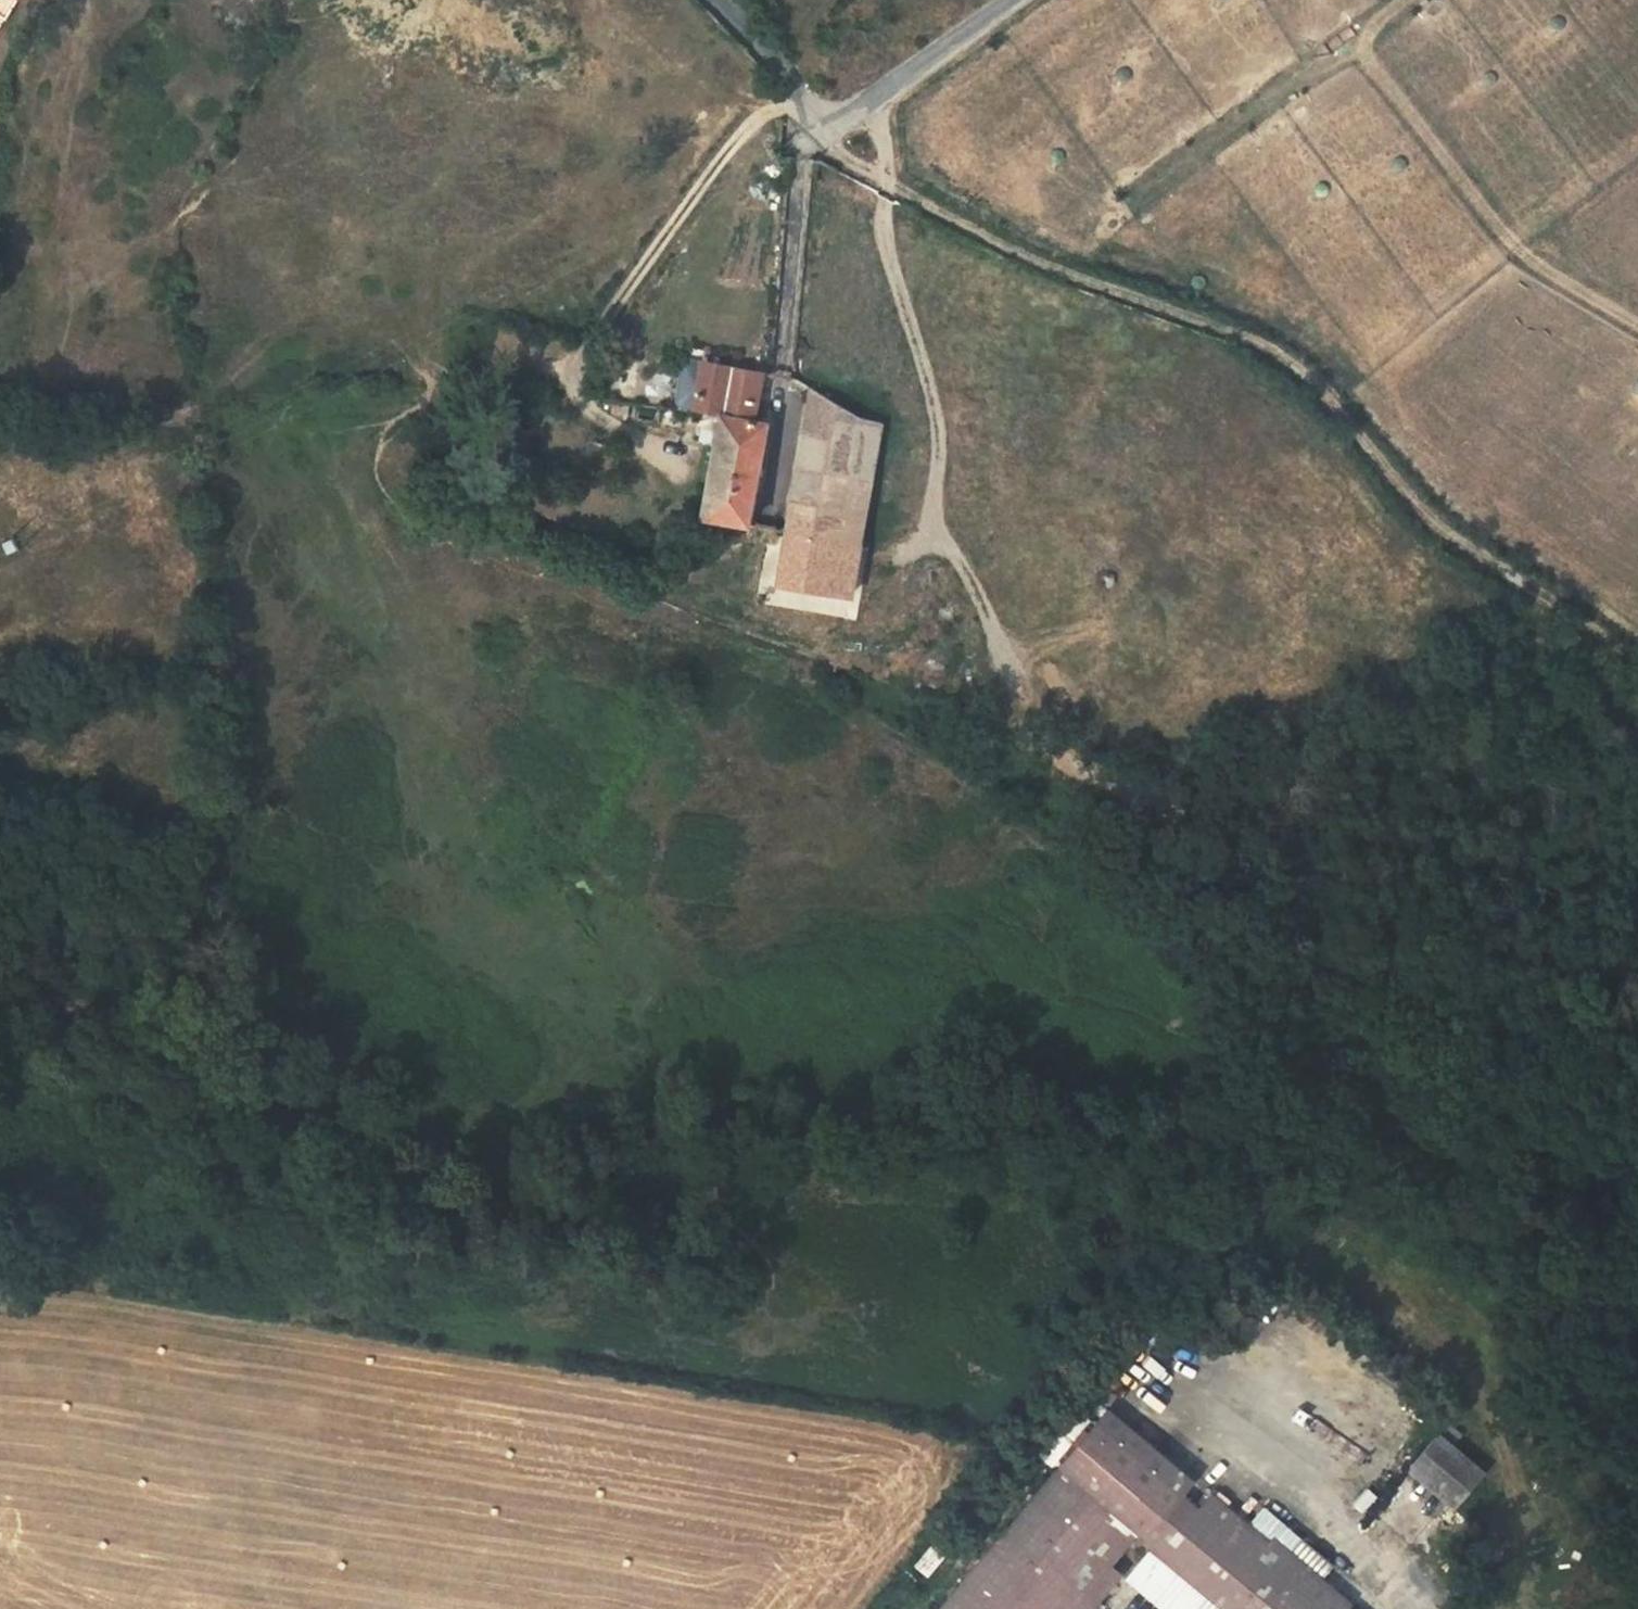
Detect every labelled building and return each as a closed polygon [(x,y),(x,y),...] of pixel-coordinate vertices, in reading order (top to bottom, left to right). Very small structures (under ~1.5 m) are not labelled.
[(763,373),(701,361),(693,408),(705,411),(720,414),(755,420),(763,373)] [(810,386),(802,430),(877,444),(881,422),(860,416),(810,386)] [(720,414),(705,411),(700,439),(714,442),(720,414)] [(714,442),(712,454),(765,463),(771,427),(766,426),(766,422),(755,420),(720,414),(714,442)] [(802,430),(775,585),(850,597),(877,444),(802,430)] [(765,463),(712,454),(699,518),(747,525),(748,517),(758,469),(763,470),(765,463)] [(756,519),(748,517),(747,525),(755,527),(756,519)] [(1103,1606),(1092,1596),(1112,1572),(1108,1569),(1139,1532),(1155,1546),(1127,1579),(1163,1608),(1348,1608),(1317,1584),(1332,1566),(1265,1510),(1250,1527),(1212,1494),(1199,1509),(1134,1456),(1154,1432),(1112,1397),(1097,1416),(1080,1403),(1043,1448),(1061,1464),(941,1608),(1101,1608),(1103,1606)] [(1483,1473),(1438,1435),(1410,1469),(1455,1507),(1483,1473)] [(953,1545),(940,1534),(914,1565),(927,1575),(953,1545)]
